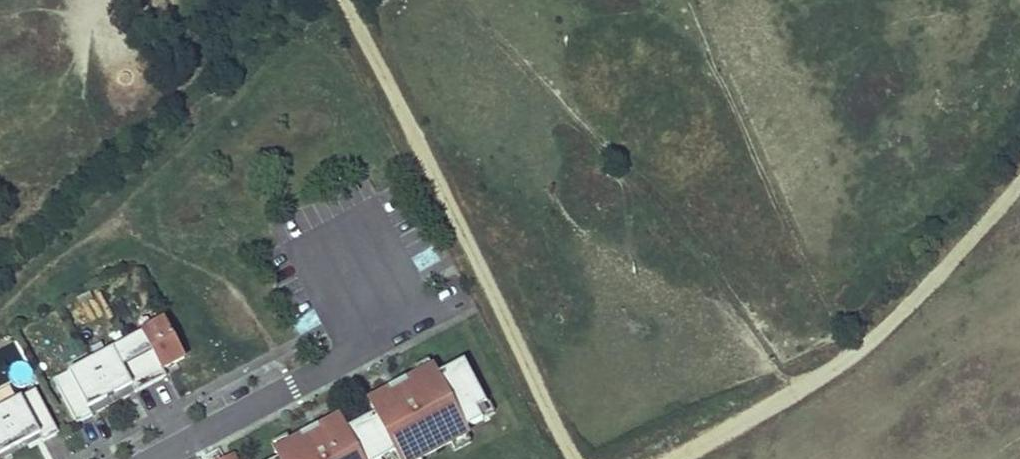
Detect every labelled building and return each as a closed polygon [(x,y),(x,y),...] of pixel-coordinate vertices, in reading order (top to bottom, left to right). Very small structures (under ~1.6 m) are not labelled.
[(162,371),(184,359),(165,323),(128,342),(151,386),(166,378),(162,371)] [(151,386),(128,342),(91,362),(110,398),(132,387),(135,394),(151,386)] [(468,433),(466,428),(482,419),(478,410),(487,406),(464,361),(438,375),(434,368),(407,383),(406,380),(388,389),(390,392),(369,403),(375,415),(346,430),(340,418),(319,429),(318,427),(300,436),(301,439),(275,453),(278,458),(383,458),(395,453),(398,458),(419,458),(468,433)] [(110,398),(91,362),(54,381),(77,425),(92,417),(89,409),(110,398)] [(35,391),(0,409),(0,413),(18,447),(39,436),(43,442),(58,434),(35,391)] [(0,413),(0,456),(18,447),(0,413)]
